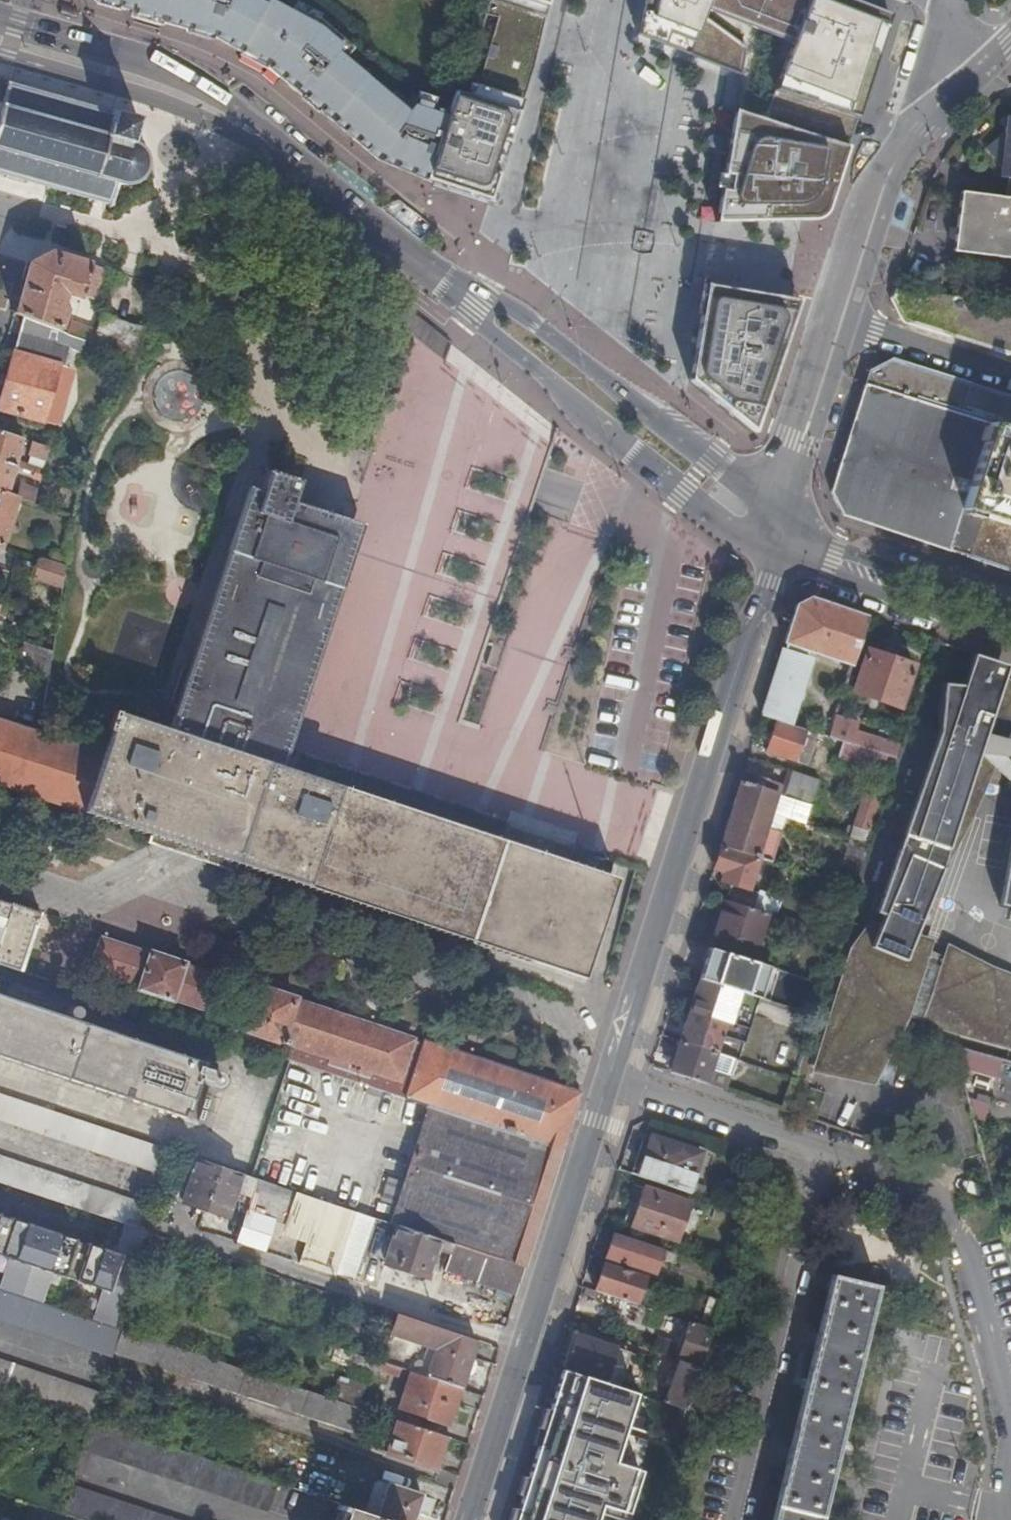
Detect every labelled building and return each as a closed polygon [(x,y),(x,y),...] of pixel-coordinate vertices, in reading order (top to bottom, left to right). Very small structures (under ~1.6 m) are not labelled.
[(131,14),(131,17),(218,41),(218,42),(265,67),(375,162),(424,182),(446,115),(410,104),(402,112),(341,64),(350,54),(317,24),(316,27),(290,12),(288,16),(258,0),(85,0),(131,14)] [(490,204),(534,65),(547,0),(486,0),(468,75),(458,71),(446,115),(424,182),(490,204)] [(637,32),(744,66),(765,0),(648,0),(637,32)] [(761,89),(855,118),(894,19),(846,0),(798,0),(761,89)] [(136,124),(137,122),(135,121),(135,119),(133,118),(132,120),(114,115),(114,113),(110,112),(109,114),(92,109),(93,107),(89,106),(89,108),(71,103),(72,101),(69,100),(68,102),(52,97),(53,95),(49,94),(49,96),(32,92),(33,89),(29,88),(28,91),(10,85),(10,83),(7,82),(7,84),(4,83),(3,86),(6,87),(0,107),(0,175),(5,177),(4,179),(8,180),(8,177),(25,182),(24,184),(27,185),(28,183),(45,188),(45,190),(47,191),(48,189),(66,194),(65,196),(68,197),(69,194),(87,200),(87,202),(89,203),(90,201),(108,206),(107,208),(110,209),(110,207),(112,207),(113,205),(111,204),(116,188),(118,188),(119,187),(124,188),(129,187),(134,185),(139,181),(141,183),(143,180),(141,178),(144,173),(146,169),(146,164),(145,161),(148,160),(147,157),(145,157),(145,154),(141,149),(138,146),(131,143),(131,142),(128,141),(134,124),(136,124)] [(729,108),(710,218),(799,211),(827,205),(846,149),(836,141),(820,135),(787,125),(729,108)] [(1010,200),(1010,125),(1005,125),(1003,140),(975,150),(998,168),(997,177),(1008,178),(1005,199),(1010,200)] [(1005,199),(960,193),(953,252),(1010,260),(1010,200),(1005,199)] [(94,301),(103,270),(49,252),(27,265),(13,314),(22,318),(58,331),(64,310),(61,305),(64,295),(86,302),(87,299),(94,301)] [(793,307),(710,295),(695,392),(761,444),(783,375),(785,366),(782,365),(783,360),(785,361),(793,307)] [(70,323),(66,334),(78,339),(136,361),(143,328),(128,326),(101,316),(95,333),(87,330),(86,329),(70,323)] [(58,331),(22,318),(0,400),(0,411),(55,427),(70,371),(65,369),(70,352),(74,354),(78,339),(66,334),(58,331)] [(832,491),(843,514),(965,556),(967,556),(984,561),(1010,571),(1010,399),(977,388),(890,360),(870,369),(865,384),(832,491)] [(0,432),(0,463),(14,468),(22,440),(0,432)] [(48,449),(32,444),(28,455),(45,461),(48,449)] [(0,463),(0,492),(7,495),(14,468),(0,463)] [(84,814),(237,864),(239,858),(579,970),(608,884),(288,779),(290,772),(269,764),(324,599),(329,582),(340,551),(319,544),(322,534),(309,529),(312,520),(293,514),(290,522),(285,521),(291,501),(297,482),(266,471),(252,513),(273,521),(271,528),(251,521),(234,572),(182,735),(117,714),(116,716),(112,714),(106,733),(110,735),(84,814)] [(17,498),(33,504),(36,492),(20,487),(17,498)] [(0,492),(0,549),(0,550),(17,498),(7,495),(0,492)] [(63,573),(64,568),(57,567),(40,561),(34,580),(61,588),(63,573)] [(851,666),(867,618),(809,599),(796,606),(784,643),(789,645),(787,653),(782,651),(761,718),(775,722),(788,726),(790,727),(805,679),(801,677),(810,652),(851,666)] [(18,670),(47,679),(52,653),(21,642),(17,670),(18,670)] [(853,693),(900,709),(914,666),(867,651),(853,693)] [(971,663),(880,929),(863,927),(801,1067),(869,1087),(911,1033),(1010,1057),(1010,976),(924,943),(948,884),(982,772),(1010,789),(1010,751),(991,747),(988,722),(1010,729),(1010,674),(971,663)] [(15,684),(46,693),(46,690),(47,679),(18,670),(17,670),(15,684)] [(828,738),(833,722),(822,718),(816,735),(819,736),(828,738)] [(896,760),(899,749),(853,734),(856,727),(834,719),(833,722),(828,738),(846,744),(886,757),(896,760)] [(82,813),(100,755),(0,721),(0,786),(82,813)] [(807,732),(798,729),(790,727),(788,726),(775,722),(766,753),(797,763),(807,732)] [(816,735),(807,732),(797,763),(809,766),(819,736),(816,735)] [(881,772),(886,757),(846,744),(841,759),(881,772)] [(819,781),(791,772),(783,796),(803,802),(796,823),(805,825),(809,814),(819,781)] [(776,793),(741,782),(720,847),(758,859),(770,863),(779,834),(765,829),(776,793)] [(849,839),(864,844),(878,801),(863,797),(849,839)] [(809,814),(805,825),(818,829),(821,818),(809,814)] [(758,859),(720,847),(713,869),(731,875),(724,901),(726,902),(767,915),(772,899),(747,891),(758,859)] [(0,900),(0,964),(20,971),(39,913),(0,900)] [(753,963),(769,915),(767,915),(726,902),(711,949),(753,963)] [(213,1014),(220,1016),(232,982),(184,966),(185,964),(149,952),(149,954),(101,938),(89,972),(137,988),(136,991),(172,1003),(172,1000),(213,1014)] [(760,1000),(764,1001),(774,969),(753,963),(711,949),(710,949),(700,981),(760,1000)] [(690,1012),(751,1031),(760,1000),(700,981),(690,1012)] [(561,1151),(580,1092),(566,1088),(526,1075),(257,986),(244,1024),(237,1044),(255,1049),(259,1037),(284,1045),(281,1058),(295,1063),(426,1107),(549,1147),(561,1151)] [(188,1119),(201,1079),(208,1082),(209,1085),(211,1087),(213,1089),(216,1089),(219,1088),(223,1085),(224,1080),(223,1077),(219,1074),(204,1069),(206,1064),(0,995),(0,1057),(188,1119)] [(746,1044),(751,1031),(690,1012),(680,1042),(716,1053),(721,1036),(746,1044)] [(237,1044),(244,1024),(220,1016),(213,1014),(206,1033),(237,1044)] [(670,1073),(728,1091),(737,1060),(716,1053),(680,1042),(670,1073)] [(995,1059),(954,1049),(959,1069),(990,1076),(995,1059)] [(972,1099),(967,1097),(972,1117),(980,1119),(984,1101),(985,1096),(974,1093),(972,1099)] [(171,1151),(0,1094),(0,1120),(163,1175),(171,1151)] [(513,1263),(549,1147),(426,1107),(403,1182),(395,1207),(390,1223),(397,1225),(453,1244),(513,1263)] [(637,1178),(687,1194),(700,1153),(650,1137),(637,1178)] [(182,1202),(204,1209),(218,1166),(187,1156),(176,1188),(185,1191),(182,1202)] [(152,1208),(0,1157),(0,1183),(126,1225),(144,1231),(152,1208)] [(225,1216),(239,1173),(218,1166),(204,1209),(225,1216)] [(395,1207),(403,1182),(385,1175),(377,1200),(395,1207)] [(295,1191),(256,1179),(246,1209),(285,1221),(295,1191)] [(689,1204),(642,1190),(631,1227),(676,1242),(689,1204)] [(280,1234),(304,1242),(319,1200),(295,1191),(285,1221),(280,1234)] [(297,1263),(335,1275),(345,1244),(355,1211),(319,1200),(304,1242),(297,1263)] [(363,1250),(374,1218),(355,1211),(345,1244),(363,1250)] [(12,1219),(0,1215),(0,1226),(9,1229),(12,1219)] [(6,1258),(30,1266),(20,1295),(42,1302),(51,1273),(103,1290),(93,1319),(115,1326),(147,1232),(144,1231),(126,1225),(117,1254),(88,1245),(85,1255),(72,1250),(75,1240),(12,1219),(9,1229),(0,1226),(0,1277),(6,1258)] [(434,1248),(450,1253),(453,1244),(397,1225),(384,1264),(409,1272),(408,1275),(411,1278),(420,1280),(424,1279),(434,1248)] [(662,1250),(614,1235),(606,1260),(654,1274),(662,1250)] [(166,1254),(170,1239),(159,1236),(154,1250),(166,1254)] [(85,1255),(88,1245),(75,1240),(72,1250),(85,1255)] [(516,1293),(524,1268),(513,1263),(453,1244),(450,1253),(445,1270),(516,1293)] [(677,1266),(680,1256),(669,1252),(666,1262),(677,1266)] [(645,1277),(605,1264),(596,1292),(636,1305),(645,1277)] [(879,1287),(832,1275),(772,1519),(822,1519),(879,1287)] [(112,1355),(121,1328),(115,1326),(93,1319),(42,1302),(20,1295),(0,1288),(0,1318),(112,1355)] [(712,1329),(722,1301),(711,1297),(702,1326),(712,1329)] [(459,1388),(475,1340),(396,1314),(381,1362),(383,1363),(410,1372),(459,1388)] [(700,1367),(712,1329),(702,1326),(690,1322),(677,1361),(679,1361),(700,1367)] [(578,1338),(568,1371),(620,1387),(626,1367),(619,1364),(622,1353),(578,1338)] [(383,1363),(381,1362),(335,1347),(332,1359),(368,1371),(382,1368),(383,1363)] [(686,1410),(700,1367),(679,1361),(666,1404),(686,1410)] [(98,1395),(0,1363),(0,1392),(89,1421),(98,1395)] [(408,1376),(410,1372),(383,1363),(382,1368),(408,1376)] [(597,1513),(599,1505),(623,1512),(628,1514),(641,1471),(620,1465),(613,1462),(620,1441),(634,1394),(556,1369),(518,1488),(524,1490),(515,1519),(595,1519),(597,1513)] [(300,1413),(307,1391),(246,1371),(239,1392),(300,1413)] [(448,1421),(459,1388),(410,1372),(408,1376),(398,1405),(448,1421)] [(343,1378),(336,1400),(360,1408),(366,1385),(343,1378)] [(301,1414),(362,1434),(369,1413),(308,1392),(301,1414)] [(439,1470),(450,1438),(398,1420),(387,1453),(439,1470)] [(276,1483),(89,1421),(80,1449),(267,1510),(276,1483)] [(613,1462),(620,1465),(627,1443),(620,1441),(613,1462)] [(420,1495),(387,1483),(376,1516),(389,1519),(412,1519),(420,1495)] [(59,1513),(81,1519),(174,1519),(68,1485),(59,1513)] [(376,1516),(338,1503),(336,1512),(342,1513),(339,1519),(389,1519),(376,1516)] [(599,1505),(597,1513),(620,1519),(623,1512),(599,1505)]
